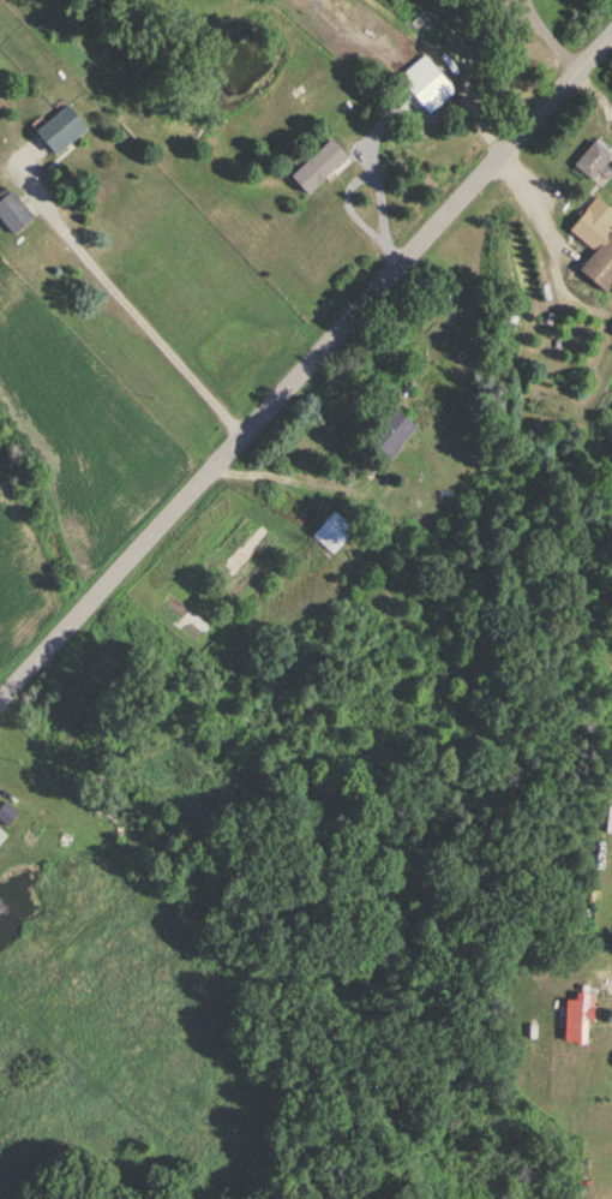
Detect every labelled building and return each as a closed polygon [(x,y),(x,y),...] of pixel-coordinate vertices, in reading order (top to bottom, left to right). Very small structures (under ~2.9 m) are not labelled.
[(453,82),(447,73),(402,104),(409,113),(453,82)] [(91,130),(71,106),(37,134),(57,158),(91,130)] [(292,179),(309,197),(349,158),(332,140),(292,179)] [(15,237),(34,221),(6,187),(0,192),(0,220),(15,237)] [(598,254),(584,271),(610,293),(611,291),(611,232),(610,231),(611,228),(611,209),(599,199),(572,232),(598,254)] [(370,441),(390,459),(419,428),(399,409),(370,441)] [(313,537),(333,556),(356,531),(336,512),(313,537)] [(18,816),(6,805),(0,812),(0,821),(8,828),(18,816)] [(593,997),(567,997),(567,1044),(593,1044),(593,997)]
